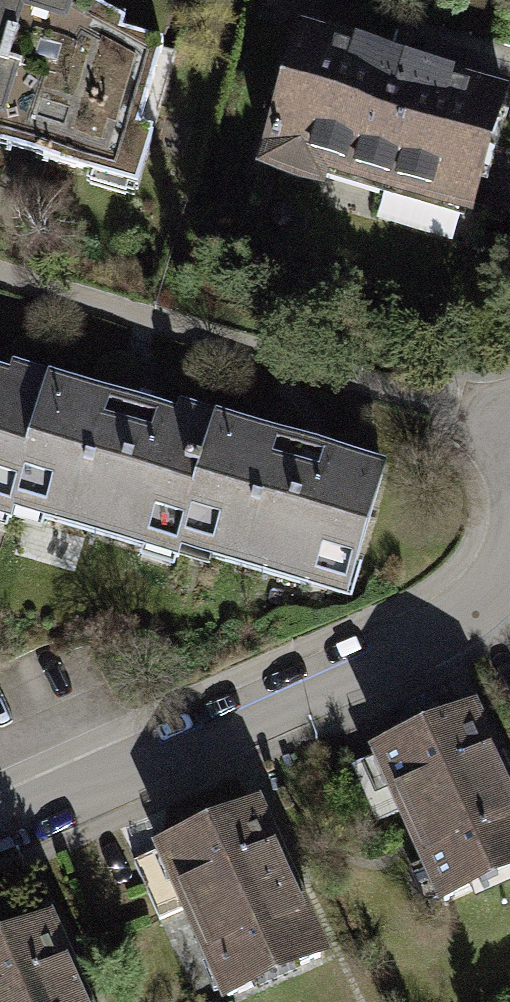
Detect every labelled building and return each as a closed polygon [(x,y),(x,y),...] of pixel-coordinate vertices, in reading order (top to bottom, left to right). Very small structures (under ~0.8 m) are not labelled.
[(124,18),(88,8),(90,0),(0,0),(0,142),(29,150),(121,177),(159,46),(119,34),(124,18)] [(468,206),(502,89),(299,31),(261,163),(318,180),(323,164),(468,206)] [(47,378),(13,368),(9,379),(0,376),(0,500),(10,503),(13,495),(47,378)] [(180,535),(215,416),(177,405),(174,416),(47,378),(13,495),(43,504),(39,517),(144,547),(148,534),(177,543),(180,535)] [(384,466),(215,416),(180,535),(213,545),(209,558),(310,588),(317,565),(351,575),(384,466)] [(468,713),(379,752),(444,899),(509,871),(509,807),(468,713)] [(226,994),(318,953),(252,807),(160,848),(186,905),(226,994)] [(186,905),(160,848),(133,861),(158,917),(186,905)] [(45,922),(0,941),(0,1001),(79,1001),(45,922)]
